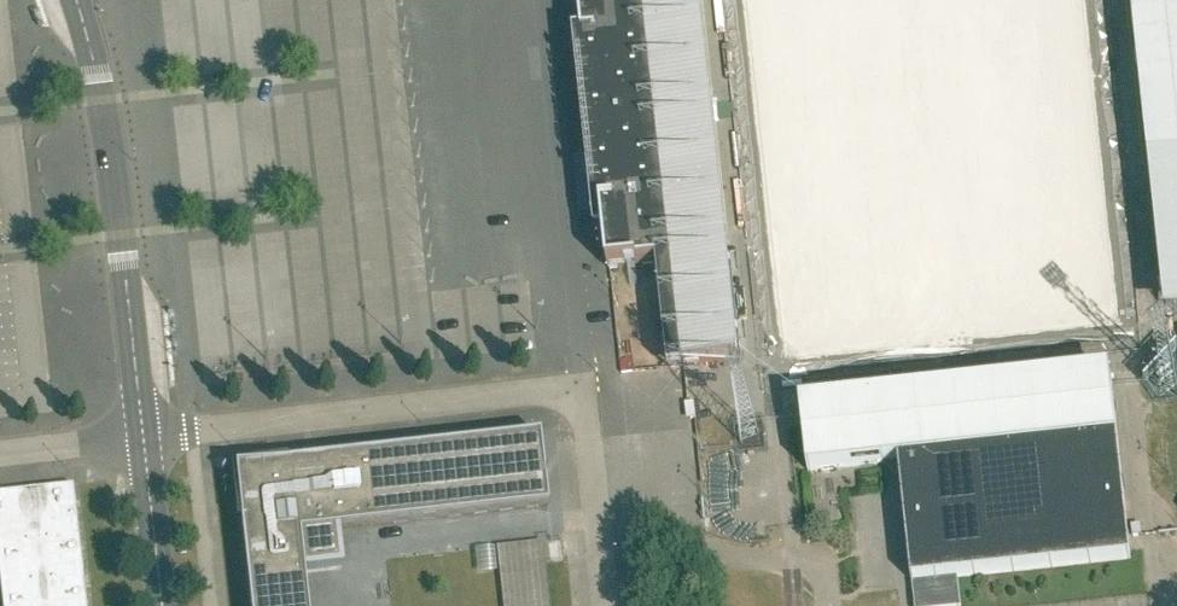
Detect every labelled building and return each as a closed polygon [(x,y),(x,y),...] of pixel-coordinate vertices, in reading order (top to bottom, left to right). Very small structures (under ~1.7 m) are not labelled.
[(583,34),(583,36),(585,51),(600,192),(602,213),(604,233),(608,270),(610,270),(628,268),(635,267),(715,258),(715,256),(715,255),(711,219),(709,199),(709,198),(700,123),(700,122),(698,102),(698,101),(690,27),(690,26),(688,6),(687,0),(579,0),(583,34)] [(1158,224),(1158,230),(1165,328),(1176,327),(1176,0),(1132,0),(1158,224)] [(682,350),(684,368),(742,362),(742,361),(740,344),(739,344),(682,350)] [(949,392),(918,395),(919,408),(1113,387),(1111,374),(1091,376),(1084,377),(1028,383),(1021,384),(956,391),(949,392)] [(1167,392),(1176,384),(1173,380),(1164,388),(1167,392)] [(879,399),(885,451),(886,463),(899,462),(912,583),(915,605),(961,605),(958,578),(989,574),(1131,559),(1129,537),(1113,387),(919,408),(918,395),(891,398),(884,399),(879,399)] [(821,405),(801,408),(803,427),(807,459),(807,461),(807,466),(808,472),(835,469),(841,468),(884,463),(886,463),(885,451),(879,399),(828,405),(821,405)] [(742,431),(753,436),(755,432),(744,426),(742,431)] [(234,470),(240,523),(249,605),(307,605),(303,570),(338,566),(334,531),(547,507),(545,484),(544,484),(543,473),(539,436),(287,464),(234,470)] [(72,486),(0,494),(0,574),(3,605),(86,605),(72,486)] [(543,564),(541,542),(497,547),(503,605),(548,605),(543,564)] [(667,589),(669,605),(686,605),(684,587),(667,589)]
